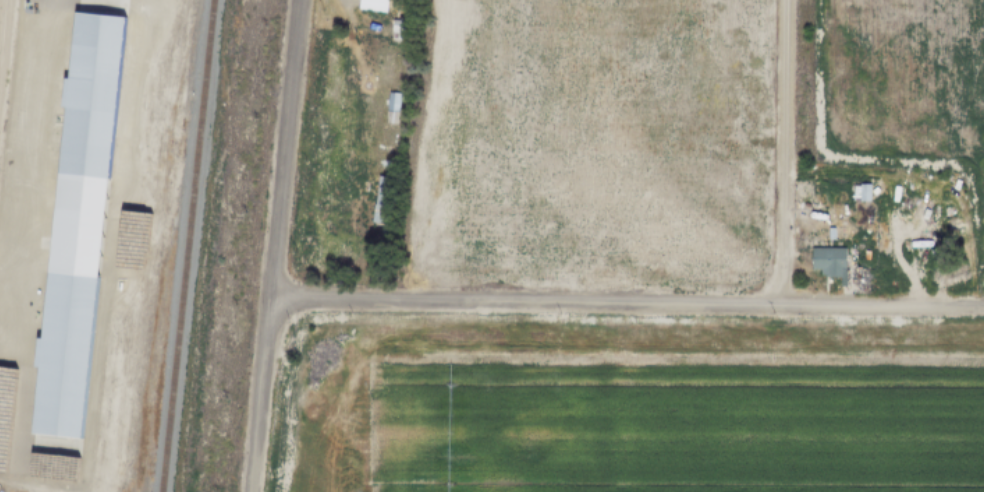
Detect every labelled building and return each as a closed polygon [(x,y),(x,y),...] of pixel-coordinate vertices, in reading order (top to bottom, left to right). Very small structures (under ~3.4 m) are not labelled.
[(356,7),(357,0),(387,0),(386,10),(356,7)] [(73,12),(121,17),(79,438),(32,433),(38,369),(31,368),(34,339),(41,340),(64,109),(59,109),(62,78),(67,78),(73,12)] [(391,20),(404,21),(403,35),(390,33),(391,20)] [(388,93),(400,94),(397,125),(384,124),(388,93)] [(868,184),(870,184),(870,197),(867,197),(867,201),(843,200),(843,184),(868,184)] [(902,190),(924,189),(925,199),(903,199),(902,190)] [(820,270),(809,270),(810,247),(844,248),(845,268),(870,269),(869,286),(840,285),(840,277),(820,278),(820,270)]
